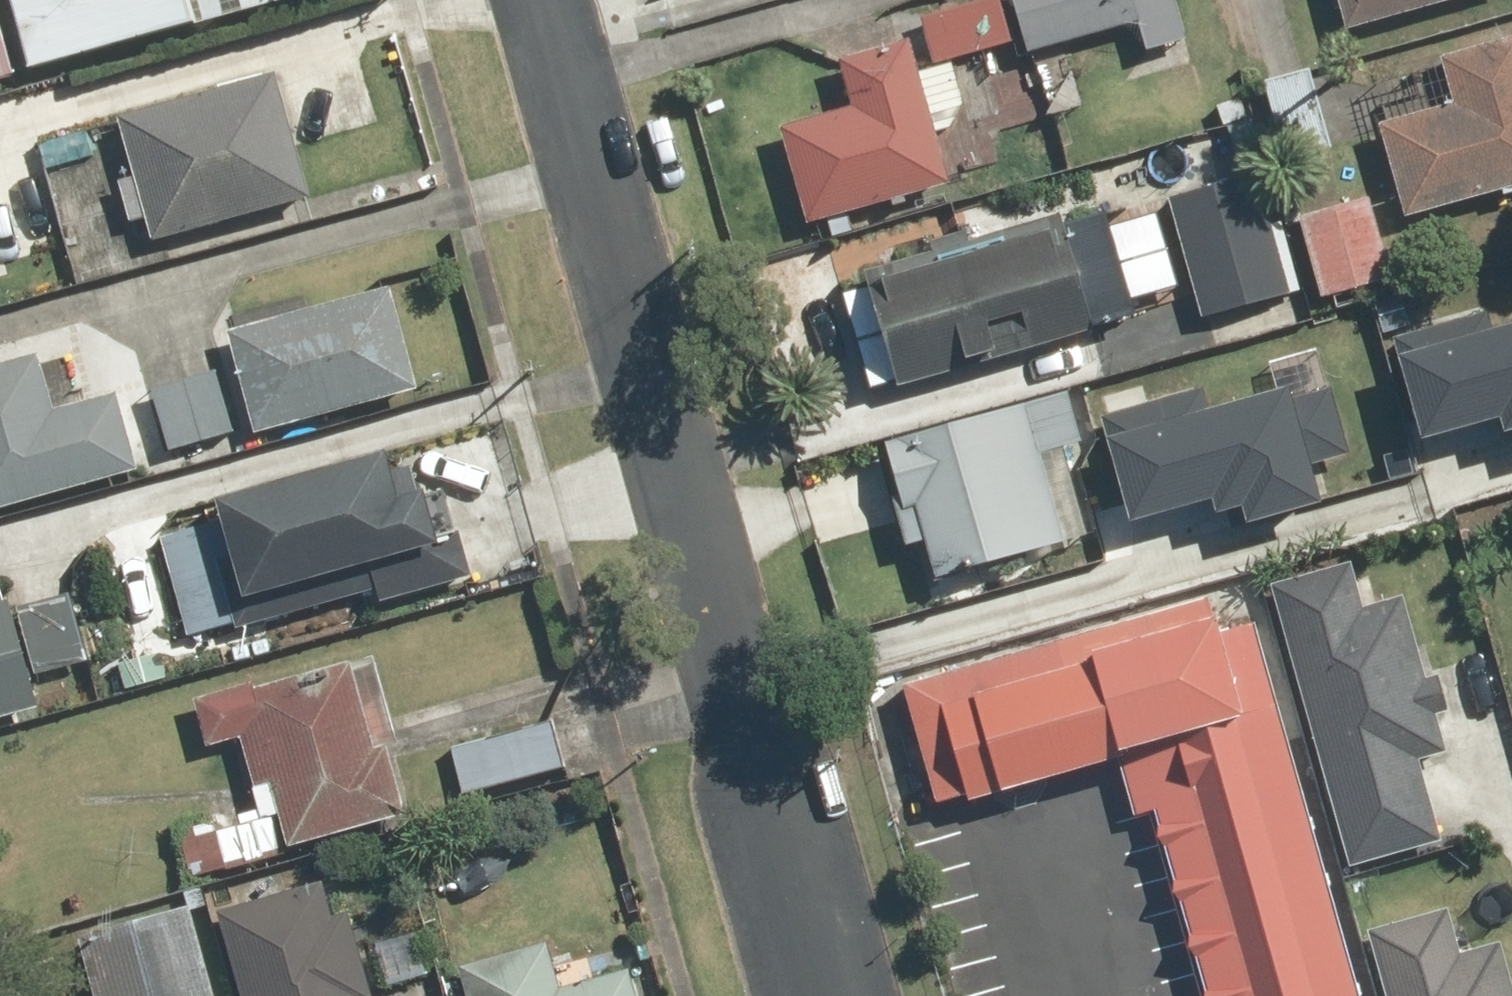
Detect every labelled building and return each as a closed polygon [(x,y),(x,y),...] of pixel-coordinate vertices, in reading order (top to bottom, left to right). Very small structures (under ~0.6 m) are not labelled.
[(30,76),(271,0),(6,0),(30,76)] [(922,14),(932,65),(1007,49),(997,0),(993,0),(922,14)] [(1024,55),(1134,24),(1142,51),(1185,39),(1174,0),(1009,0),(1024,55)] [(1343,31),(1460,0),(1335,0),(1343,31)] [(12,72),(0,34),(0,76),(12,72)] [(961,126),(945,70),(919,78),(908,40),(839,60),(852,106),(773,129),(801,225),(949,182),(935,133),(961,126)] [(1378,122),(1402,217),(1511,189),(1511,42),(1442,60),(1453,103),(1378,122)] [(266,79),(114,124),(149,243),(301,199),(266,79)] [(1273,301),(1240,180),(1167,200),(1200,321),(1273,301)] [(1366,188),(1294,211),(1324,303),(1395,280),(1366,188)] [(1049,212),(849,269),(883,390),(1083,333),(1049,212)] [(388,282),(222,328),(253,440),(419,395),(388,282)] [(1409,430),(1494,408),(1501,432),(1511,429),(1511,315),(1494,320),(1489,298),(1381,327),(1409,430)] [(37,350),(0,362),(0,509),(132,469),(109,393),(55,409),(37,350)] [(211,371),(147,389),(167,460),(231,442),(211,371)] [(922,494),(941,568),(1066,534),(1044,455),(1092,442),(1074,377),(886,427),(905,499),(922,494)] [(1102,406),(1129,509),(1215,487),(1221,511),(1248,504),(1251,514),(1325,495),(1314,454),(1352,444),(1336,384),(1293,395),(1289,379),(1215,399),(1209,378),(1102,406)] [(209,510),(239,609),(465,541),(481,597),(545,578),(499,423),(209,510)] [(862,641),(903,774),(1105,713),(1191,995),(1364,995),(1223,532),(862,641)] [(1448,723),(1430,659),(1421,661),(1401,593),(1366,603),(1354,560),(1266,585),(1348,870),(1443,843),(1422,769),(1447,762),(1437,726),(1448,723)] [(0,596),(0,715),(39,703),(7,594),(0,596)] [(417,813),(370,656),(249,692),(246,682),(189,700),(204,752),(233,743),(255,814),(175,839),(188,882),(417,813)] [(553,722),(448,752),(461,798),(566,769),(553,722)] [(211,920),(234,995),(371,995),(347,918),(340,920),(330,887),(211,920)] [(1497,949),(1474,956),(1458,899),(1367,925),(1387,995),(1510,995),(1497,949)] [(72,936),(87,995),(215,995),(191,905),(72,936)] [(457,964),(466,995),(625,995),(619,975),(556,993),(542,942),(457,964)]
